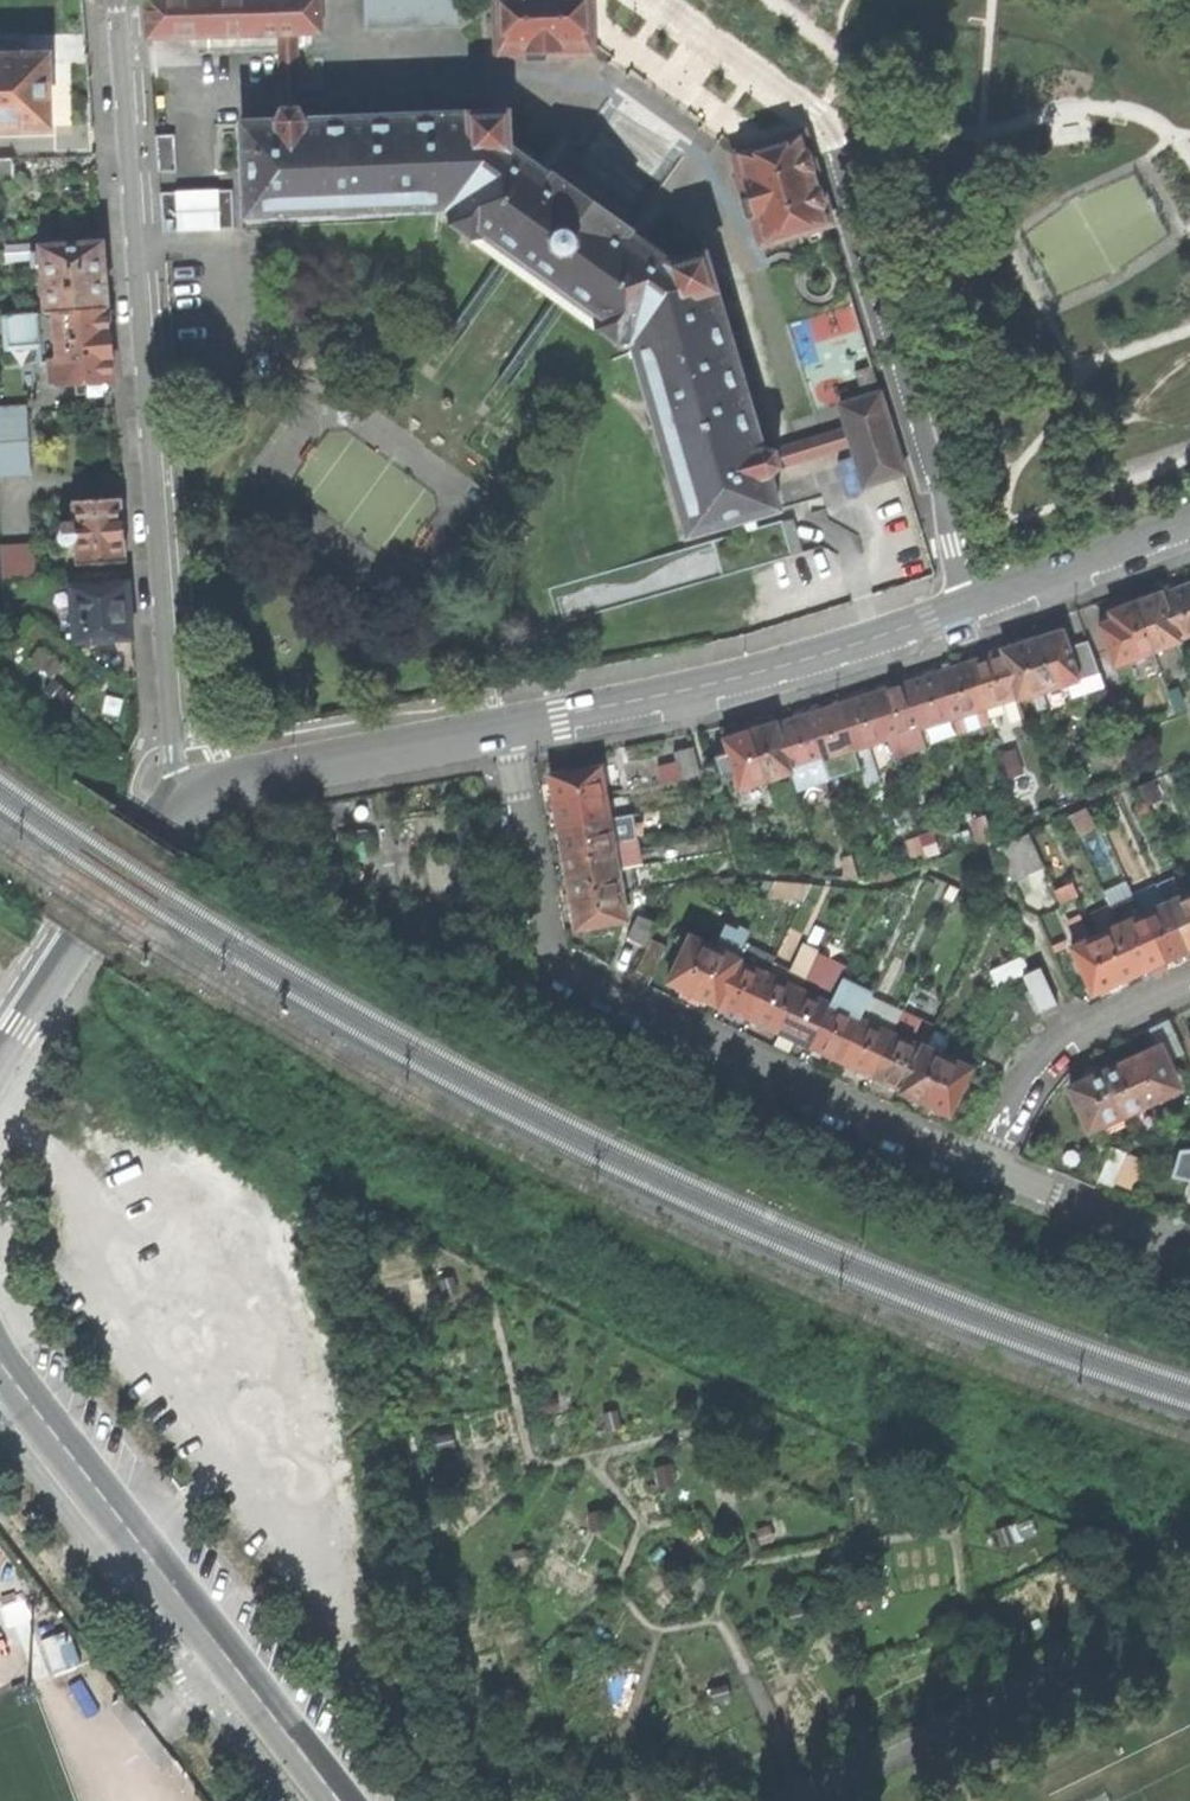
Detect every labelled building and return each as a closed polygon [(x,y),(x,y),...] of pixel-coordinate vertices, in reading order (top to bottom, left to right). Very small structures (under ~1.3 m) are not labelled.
[(281,110),(297,109),(296,34),(320,33),(319,0),(145,0),(148,38),(280,34),(281,110)] [(456,0),(366,0),(367,27),(457,25),(456,0)] [(594,44),(593,0),(498,0),(500,53),(526,52),(527,61),(546,61),(546,52),(589,50),(594,44)] [(49,126),(48,54),(0,56),(0,127),(49,126)] [(768,476),(777,468),(773,452),(760,450),(703,254),(674,262),(628,228),(596,206),(562,181),(509,144),(508,113),(303,121),(297,109),(281,110),(276,122),(241,123),(246,218),(439,210),(447,209),(447,214),(448,223),(499,261),(566,309),(616,345),(624,344),(631,342),(633,349),(688,536),(778,510),(768,476)] [(761,241),(827,222),(807,156),(800,131),(792,133),(740,149),(735,155),(748,198),(740,200),(746,220),(754,217),(761,241)] [(159,172),(178,170),(175,135),(156,135),(159,172)] [(13,178),(13,158),(0,158),(0,178),(13,178)] [(234,229),(232,190),(160,193),(163,231),(234,229)] [(41,247),(47,312),(107,308),(105,274),(102,243),(41,247)] [(77,395),(113,392),(110,347),(107,308),(47,312),(7,315),(8,346),(41,343),(42,362),(50,361),(52,384),(76,383),(77,395)] [(863,485),(903,473),(871,366),(854,371),(862,398),(839,405),(842,416),(847,429),(773,452),(777,468),(851,444),(863,485)] [(29,472),(28,441),(0,443),(0,474),(29,472)] [(77,566),(126,562),(124,529),(122,498),(73,501),(74,524),(62,525),(62,532),(61,534),(60,536),(61,539),(62,542),(64,544),(67,545),(68,546),(76,545),(77,566)] [(792,557),(781,521),(684,550),(591,577),(548,589),(558,625),(747,570),(792,557)] [(21,579),(19,549),(3,549),(5,581),(21,579)] [(109,639),(131,637),(129,608),(127,581),(70,586),(75,641),(94,640),(94,643),(110,642),(109,639)] [(1189,634),(1189,585),(1174,591),(1160,596),(1176,639),(1189,634)] [(1160,596),(1159,594),(1146,599),(1135,603),(1153,651),(1177,642),(1176,639),(1160,596)] [(1115,664),(1153,651),(1135,603),(1122,607),(1111,612),(1114,620),(1101,625),(1115,664)] [(1098,672),(1087,639),(1057,649),(1052,634),(1041,638),(1026,642),(1042,690),(1098,672)] [(1018,696),(1018,698),(1042,690),(1026,642),(1015,646),(1003,650),(1003,652),(1018,696)] [(54,678),(63,666),(42,650),(33,662),(54,678)] [(971,662),(984,707),(1018,696),(1003,652),(985,657),(971,662)] [(939,672),(952,717),(956,728),(976,721),(972,711),(984,707),(971,662),(956,667),(939,672)] [(919,678),(905,683),(919,727),(952,717),(939,672),(919,678)] [(919,727),(905,683),(890,688),(873,693),(887,738),(906,732),(914,757),(927,753),(919,727)] [(1177,689),(1168,692),(1175,710),(1184,707),(1177,689)] [(840,704),(854,748),(887,738),(873,693),(858,698),(840,704)] [(825,708),(807,714),(821,759),(823,758),(828,757),(837,754),(854,748),(840,704),(825,708)] [(821,759),(807,714),(791,719),(775,724),(789,769),(821,759)] [(956,729),(956,728),(952,717),(919,727),(927,753),(940,749),(936,736),(956,729)] [(1000,717),(989,721),(993,734),(1004,730),(1000,717)] [(790,771),(789,769),(775,724),(774,723),(762,727),(750,731),(766,779),(790,771)] [(768,789),(766,779),(750,731),(735,737),(725,740),(729,754),(715,759),(722,780),(736,775),(744,798),(768,789)] [(713,759),(715,759),(729,754),(725,740),(708,745),(713,759)] [(678,778),(699,775),(692,747),(671,751),(678,778)] [(866,786),(854,748),(837,754),(849,791),(866,786)] [(553,790),(555,801),(604,792),(600,768),(550,776),(553,790)] [(1151,780),(1138,785),(1147,805),(1159,799),(1151,780)] [(608,817),(604,792),(555,801),(557,814),(559,826),(608,817)] [(945,809),(941,797),(928,801),(932,814),(945,809)] [(1083,808),(1067,815),(1077,836),(1093,829),(1083,808)] [(983,814),(972,818),(980,842),(990,837),(983,814)] [(608,817),(559,826),(561,837),(563,851),(612,842),(608,817)] [(1028,831),(996,846),(1012,879),(1043,864),(1028,831)] [(565,863),(568,876),(632,866),(641,864),(637,839),(612,842),(563,851),(565,863)] [(632,866),(568,876),(570,889),(572,901),(621,893),(636,890),(632,866)] [(768,892),(803,896),(809,883),(774,880),(768,892)] [(1070,883),(1055,890),(1060,902),(1076,895),(1070,883)] [(1186,949),(1189,947),(1189,898),(1188,893),(1172,900),(1165,885),(1157,888),(1186,949)] [(1173,955),(1186,949),(1157,888),(1156,886),(1133,896),(1162,960),(1173,955)] [(574,913),(576,926),(625,918),(621,893),(572,901),(574,913)] [(1109,906),(1118,925),(1139,970),(1151,965),(1162,960),(1133,896),(1109,906)] [(626,937),(646,946),(649,938),(656,924),(638,914),(626,937)] [(1118,925),(1095,936),(1116,981),(1128,976),(1139,970),(1118,925)] [(735,960),(736,958),(735,957),(746,936),(724,926),(714,947),(692,993),(702,997),(715,1004),(716,1002),(735,960)] [(895,939),(898,933),(888,928),(885,934),(895,939)] [(679,986),(692,993),(714,947),(690,936),(668,981),(679,986)] [(1102,987),(1116,981),(1095,936),(1072,947),(1092,992),(1102,987)] [(666,946),(649,938),(646,946),(635,969),(651,977),(666,946)] [(772,962),(766,975),(797,989),(813,954),(801,948),(791,971),(772,962)] [(808,1046),(828,1004),(840,979),(845,968),(814,953),(813,954),(797,989),(777,1031),(792,1038),(808,1046)] [(1021,955),(990,970),(997,985),(1029,971),(1021,955)] [(735,960),(716,1002),(731,1009),(746,1016),(766,975),(735,960)] [(1040,967),(1022,975),(1038,1011),(1056,1004),(1040,967)] [(763,1024),(777,1031),(797,989),(766,975),(746,1016),(763,1024)] [(853,986),(840,979),(828,1004),(842,1010),(853,986)] [(1040,1020),(1027,997),(1014,1004),(1027,1028),(1040,1020)] [(878,1002),(869,998),(860,1018),(869,1023),(878,1002)] [(842,1010),(828,1004),(808,1046),(823,1052),(840,1060),(860,1018),(842,1010)] [(902,1089),(922,1046),(932,1025),(901,1010),(891,1033),(871,1075),(885,1081),(902,1089)] [(869,1023),(860,1018),(840,1060),(856,1068),(871,1075),(891,1033),(869,1023)] [(902,1089),(901,1092),(912,1097),(924,1103),(946,1057),(922,1046),(902,1089)] [(1127,1061),(1102,1073),(1121,1114),(1153,1099),(1153,1097),(1176,1087),(1158,1048),(1127,1061)] [(946,1057),(924,1103),(933,1107),(947,1114),(969,1068),(946,1057)] [(1070,1088),(1088,1129),(1121,1114),(1102,1073),(1083,1082),(1070,1088)] [(1174,1171),(1189,1177),(1189,1144),(1184,1142),(1174,1171)] [(1099,1177),(1115,1184),(1126,1153),(1110,1147),(1099,1177)] [(1143,1194),(1154,1167),(1144,1163),(1144,1161),(1143,1159),(1126,1153),(1115,1184),(1143,1194)] [(430,1273),(409,1277),(413,1303),(434,1300),(430,1273)] [(559,1395),(540,1399),(543,1414),(562,1411),(559,1395)] [(621,1409),(606,1413),(611,1431),(626,1427),(621,1409)] [(457,1433),(440,1437),(445,1455),(461,1450),(457,1433)] [(676,1462),(659,1467),(665,1489),(682,1485),(676,1462)] [(691,1513),(682,1522),(700,1540),(708,1531),(691,1513)] [(787,1519),(772,1524),(778,1542),(793,1537),(787,1519)] [(1035,1520),(1017,1527),(1024,1544),(1042,1537),(1035,1520)] [(772,1524),(757,1529),(763,1547),(778,1542),(772,1524)] [(1013,1526),(998,1531),(1005,1550),(1020,1545),(1013,1526)] [(531,1546),(511,1551),(516,1570),(536,1565),(531,1546)] [(867,1607),(859,1594),(843,1604),(850,1617),(867,1607)] [(813,1622),(810,1605),(792,1608),(794,1625),(813,1622)] [(733,1683),(709,1689),(713,1706),(737,1700),(733,1683)]
